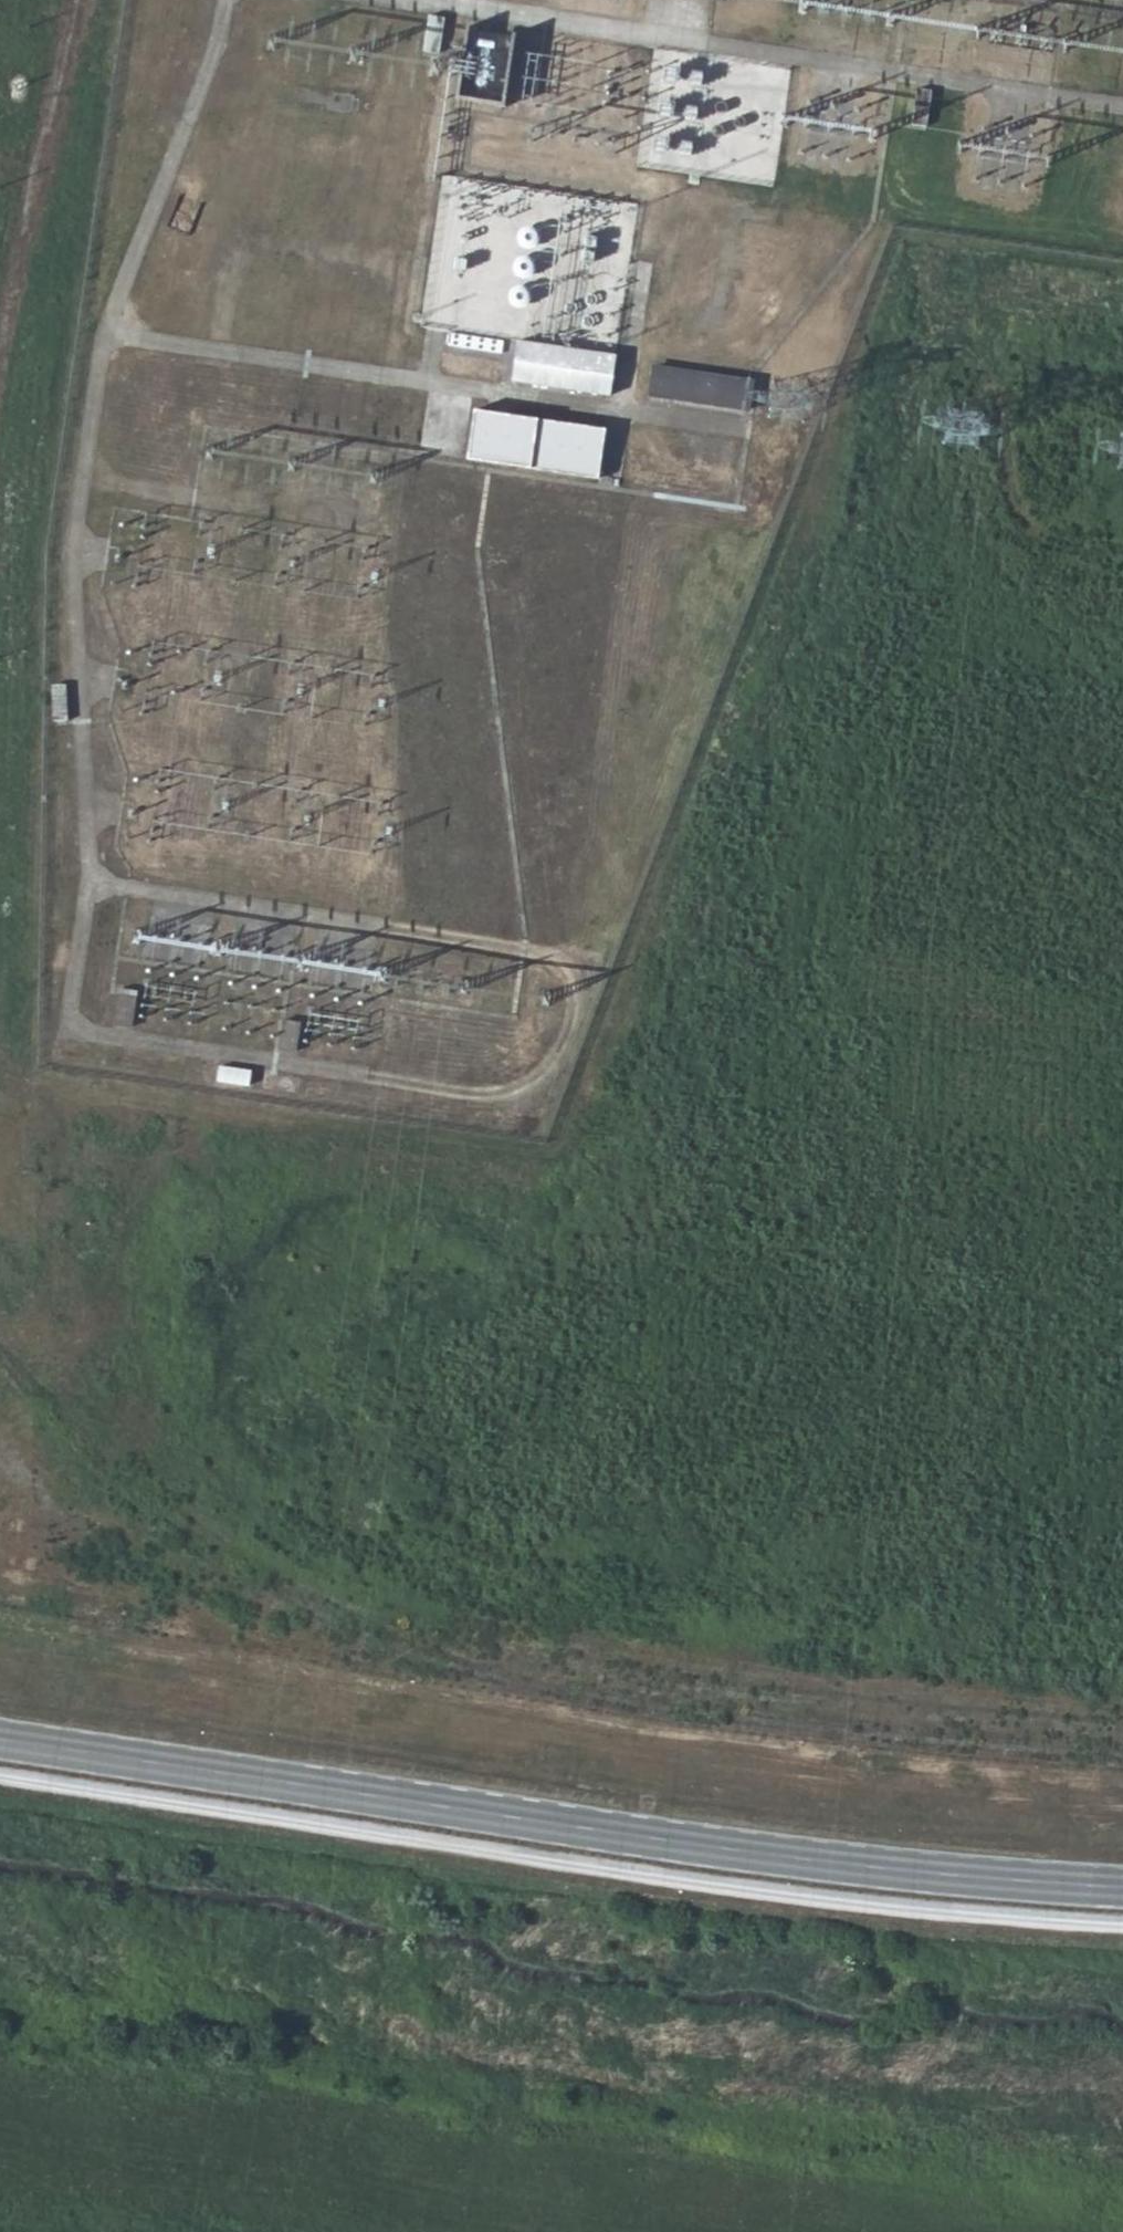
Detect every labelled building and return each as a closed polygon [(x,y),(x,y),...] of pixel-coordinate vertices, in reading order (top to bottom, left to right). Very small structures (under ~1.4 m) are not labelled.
[(444,15),(423,12),(417,49),(437,53),(444,15)] [(930,89),(910,87),(905,125),(924,128),(930,89)] [(616,355),(518,341),(512,381),(610,395),(616,355)] [(753,382),(654,367),(650,395),(749,410),(753,382)] [(598,479),(606,430),(474,410),(467,459),(598,479)] [(72,684),(55,684),(58,721),(74,720),(72,684)] [(134,989),(115,987),(111,1025),(130,1027),(134,989)] [(298,1022),(278,1020),(274,1050),(294,1052),(298,1022)] [(300,1079),(260,1074),(258,1089),(298,1094),(300,1079)]
